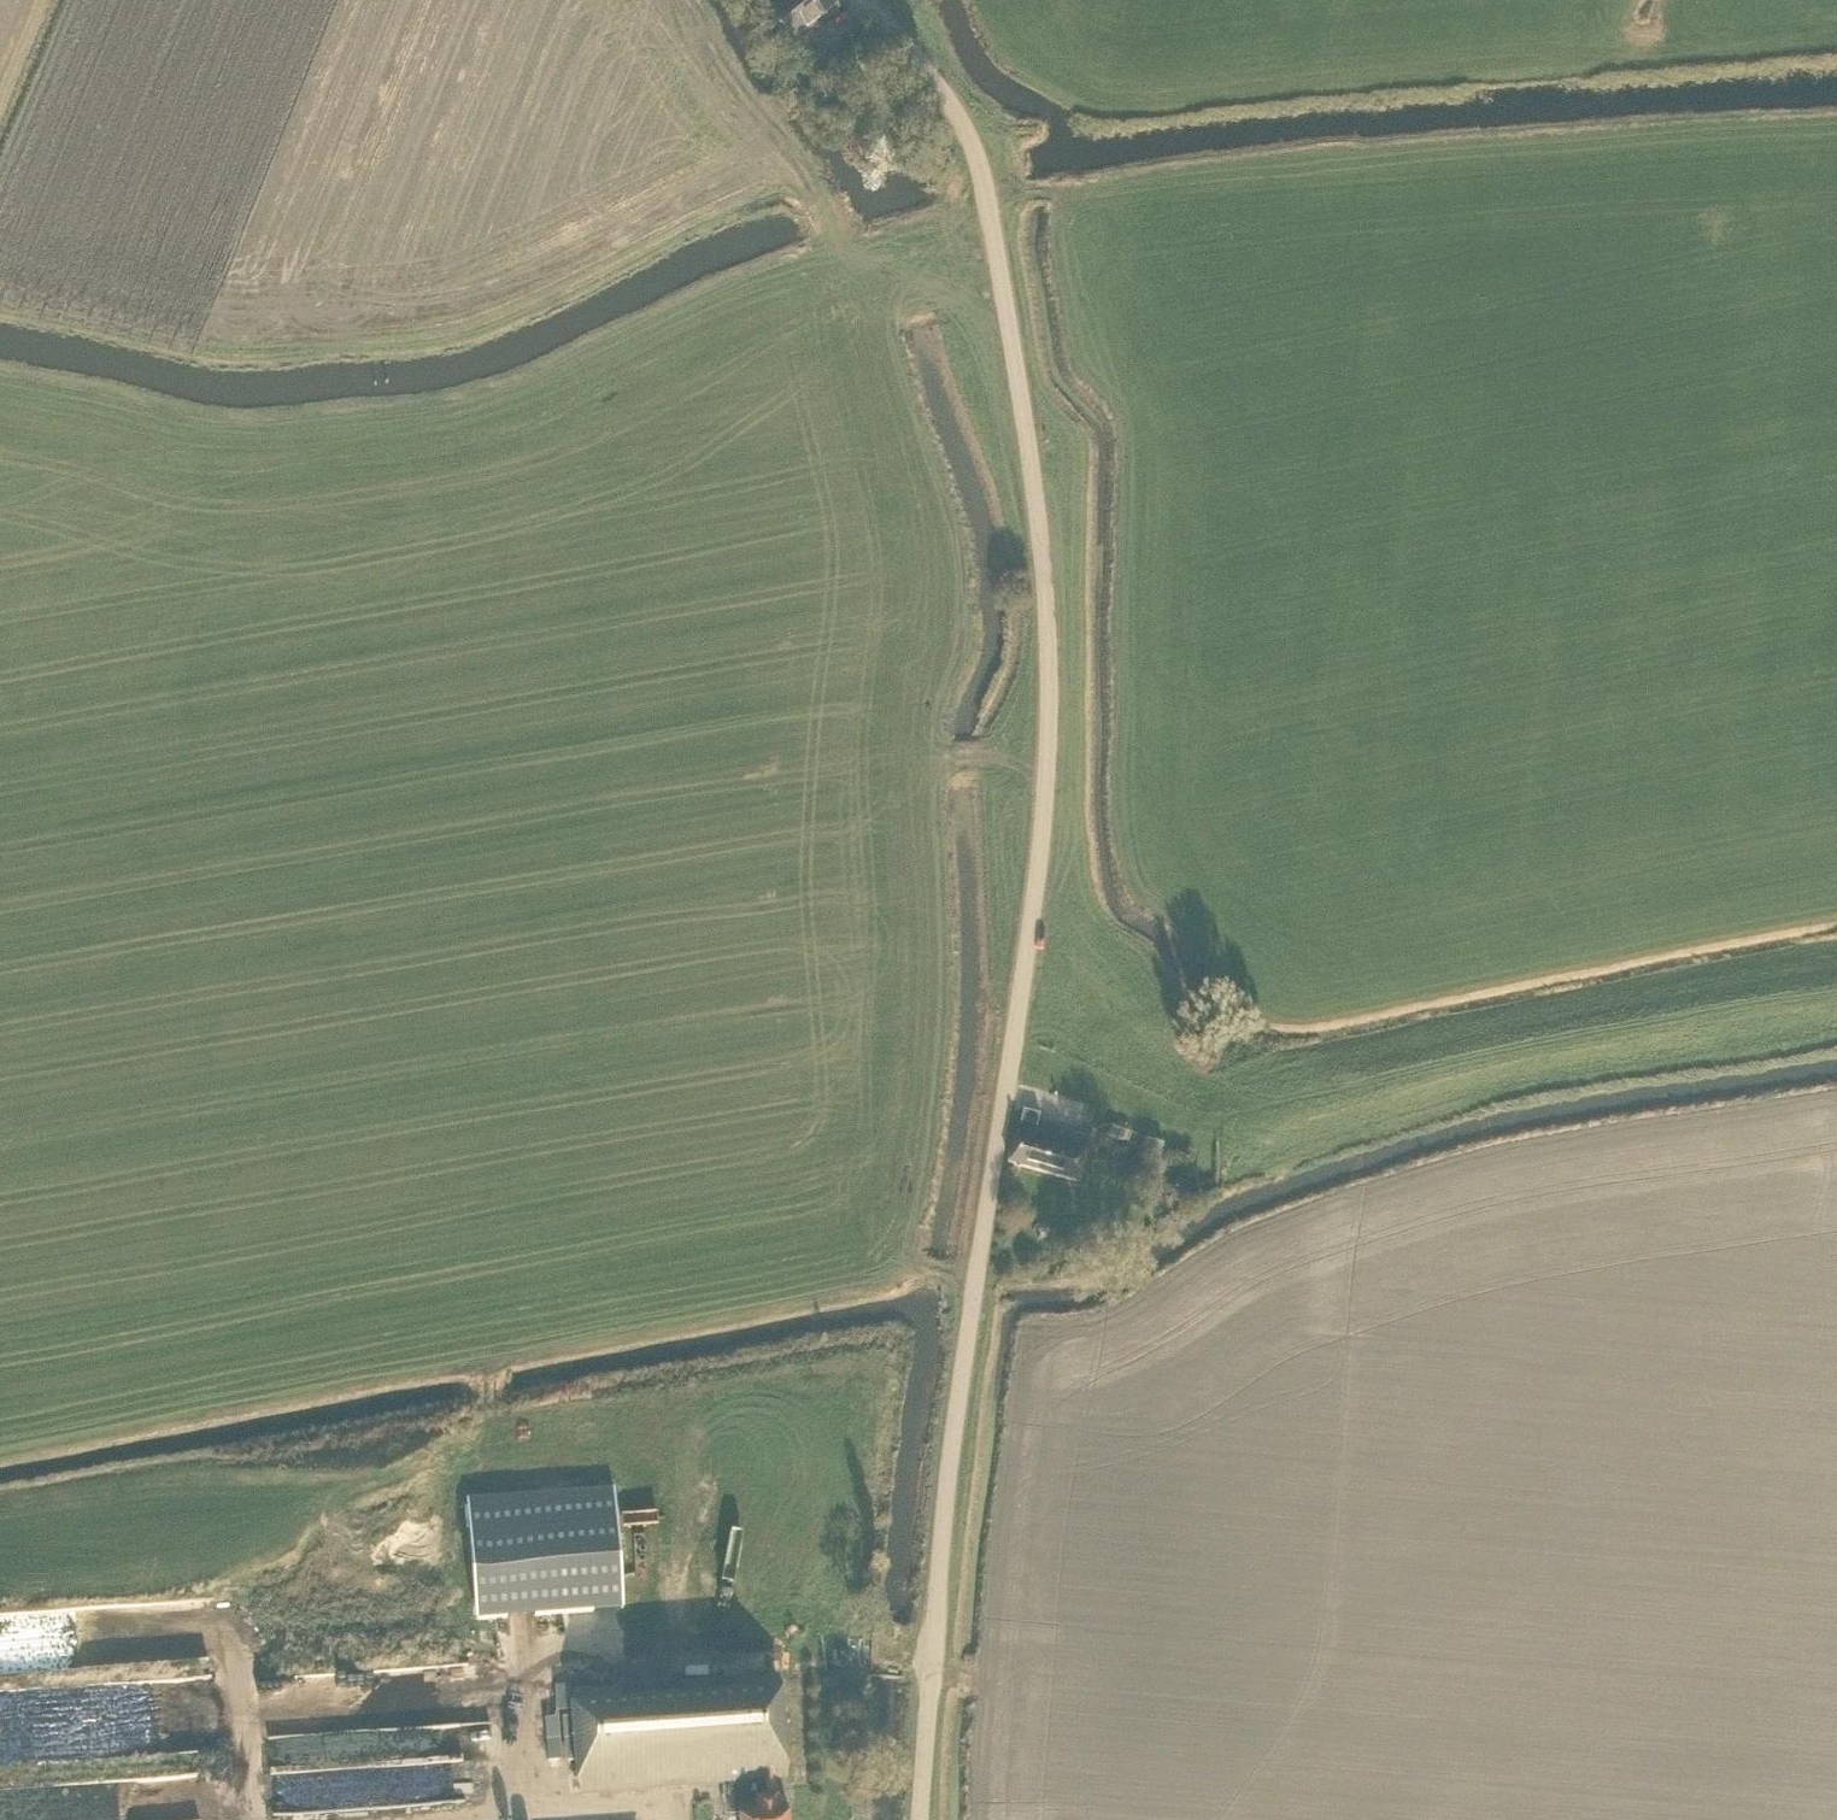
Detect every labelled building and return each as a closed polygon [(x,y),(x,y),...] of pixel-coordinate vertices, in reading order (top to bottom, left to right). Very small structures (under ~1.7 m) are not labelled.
[(780,28),(770,35),(783,52),(793,44),(836,9),(829,0),(787,0),(769,14),(780,28)] [(838,102),(829,109),(836,118),(845,110),(838,102)] [(1077,1134),(1045,1125),(1048,1110),(1030,1106),(1022,1138),(1016,1160),(1030,1164),(1086,1179),(1089,1166),(1093,1150),(1097,1133),(1079,1128),(1077,1134)] [(1165,1142),(1112,1124),(1109,1135),(1161,1153),(1165,1142)] [(614,1489),(468,1500),(477,1620),(623,1609),(614,1489)] [(663,1682),(662,1662),(640,1663),(640,1683),(663,1682)] [(781,1799),(775,1800),(774,1779),(785,1779),(777,1678),(575,1696),(582,1794),(734,1782),(736,1813),(741,1813),(741,1819),(788,1819),(787,1808),(781,1809),(781,1799)] [(466,1722),(465,1746),(495,1747),(496,1724),(466,1722)]
